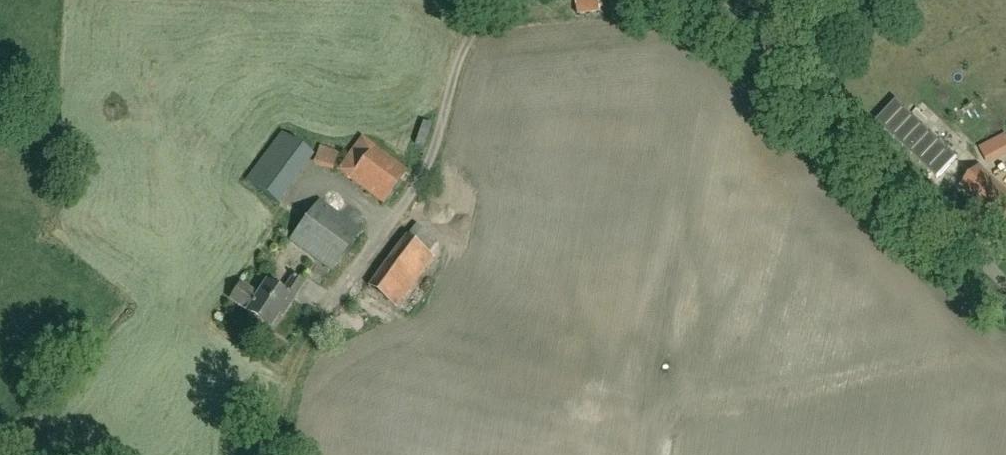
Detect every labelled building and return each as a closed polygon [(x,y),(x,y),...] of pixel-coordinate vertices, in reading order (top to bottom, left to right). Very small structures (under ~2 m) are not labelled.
[(576,16),(600,13),(598,0),(574,0),(576,16)] [(300,132),(293,156),(331,168),(332,164),(340,166),(338,170),(383,204),(407,172),(362,138),(349,154),(337,150),(339,144),(300,132)] [(1005,227),(1005,191),(979,166),(962,185),(1005,227)] [(362,232),(319,200),(290,239),(333,271),(362,232)] [(378,274),(363,294),(381,307),(391,314),(434,257),(406,236),(378,274)] [(246,300),(224,313),(238,337),(303,298),(289,274),(287,271),(270,282),(267,278),(241,293),(246,300)]
